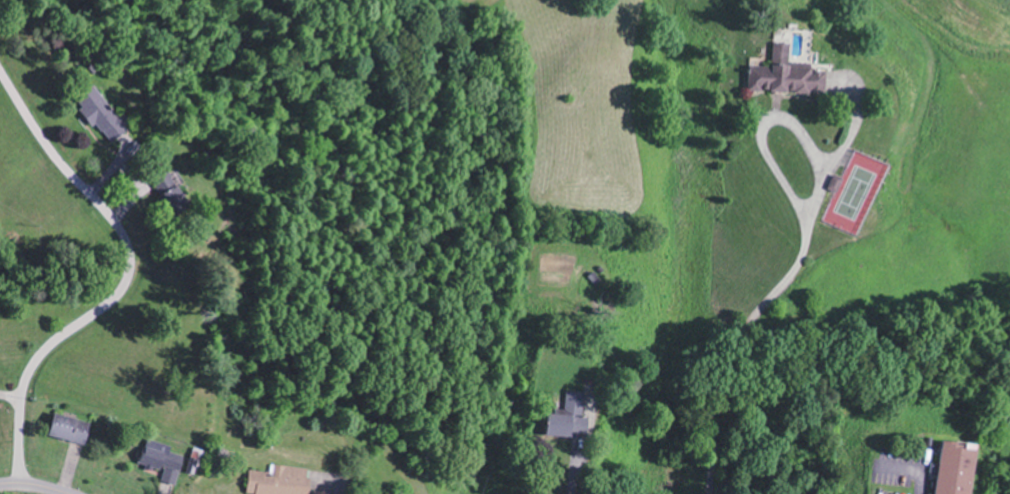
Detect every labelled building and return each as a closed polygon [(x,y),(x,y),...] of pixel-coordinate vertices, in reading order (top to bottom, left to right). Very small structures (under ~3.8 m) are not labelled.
[(751,67),(750,92),(828,96),(829,73),(805,72),(805,66),(789,65),(791,45),(774,44),(773,68),(751,67)] [(79,103),(110,143),(128,129),(97,89),(79,103)] [(583,417),(584,392),(567,391),(566,411),(552,411),(551,435),(589,437),(590,417),(583,417)] [(53,435),(88,446),(95,424),(60,413),(53,435)] [(187,457),(173,453),(174,447),(150,440),(143,465),(166,472),(164,482),(179,486),(187,457)] [(979,447),(945,443),(940,493),(974,493),(979,447)] [(275,465),(274,473),(253,471),(250,493),(312,493),(314,478),(310,477),(311,469),(275,465)]
